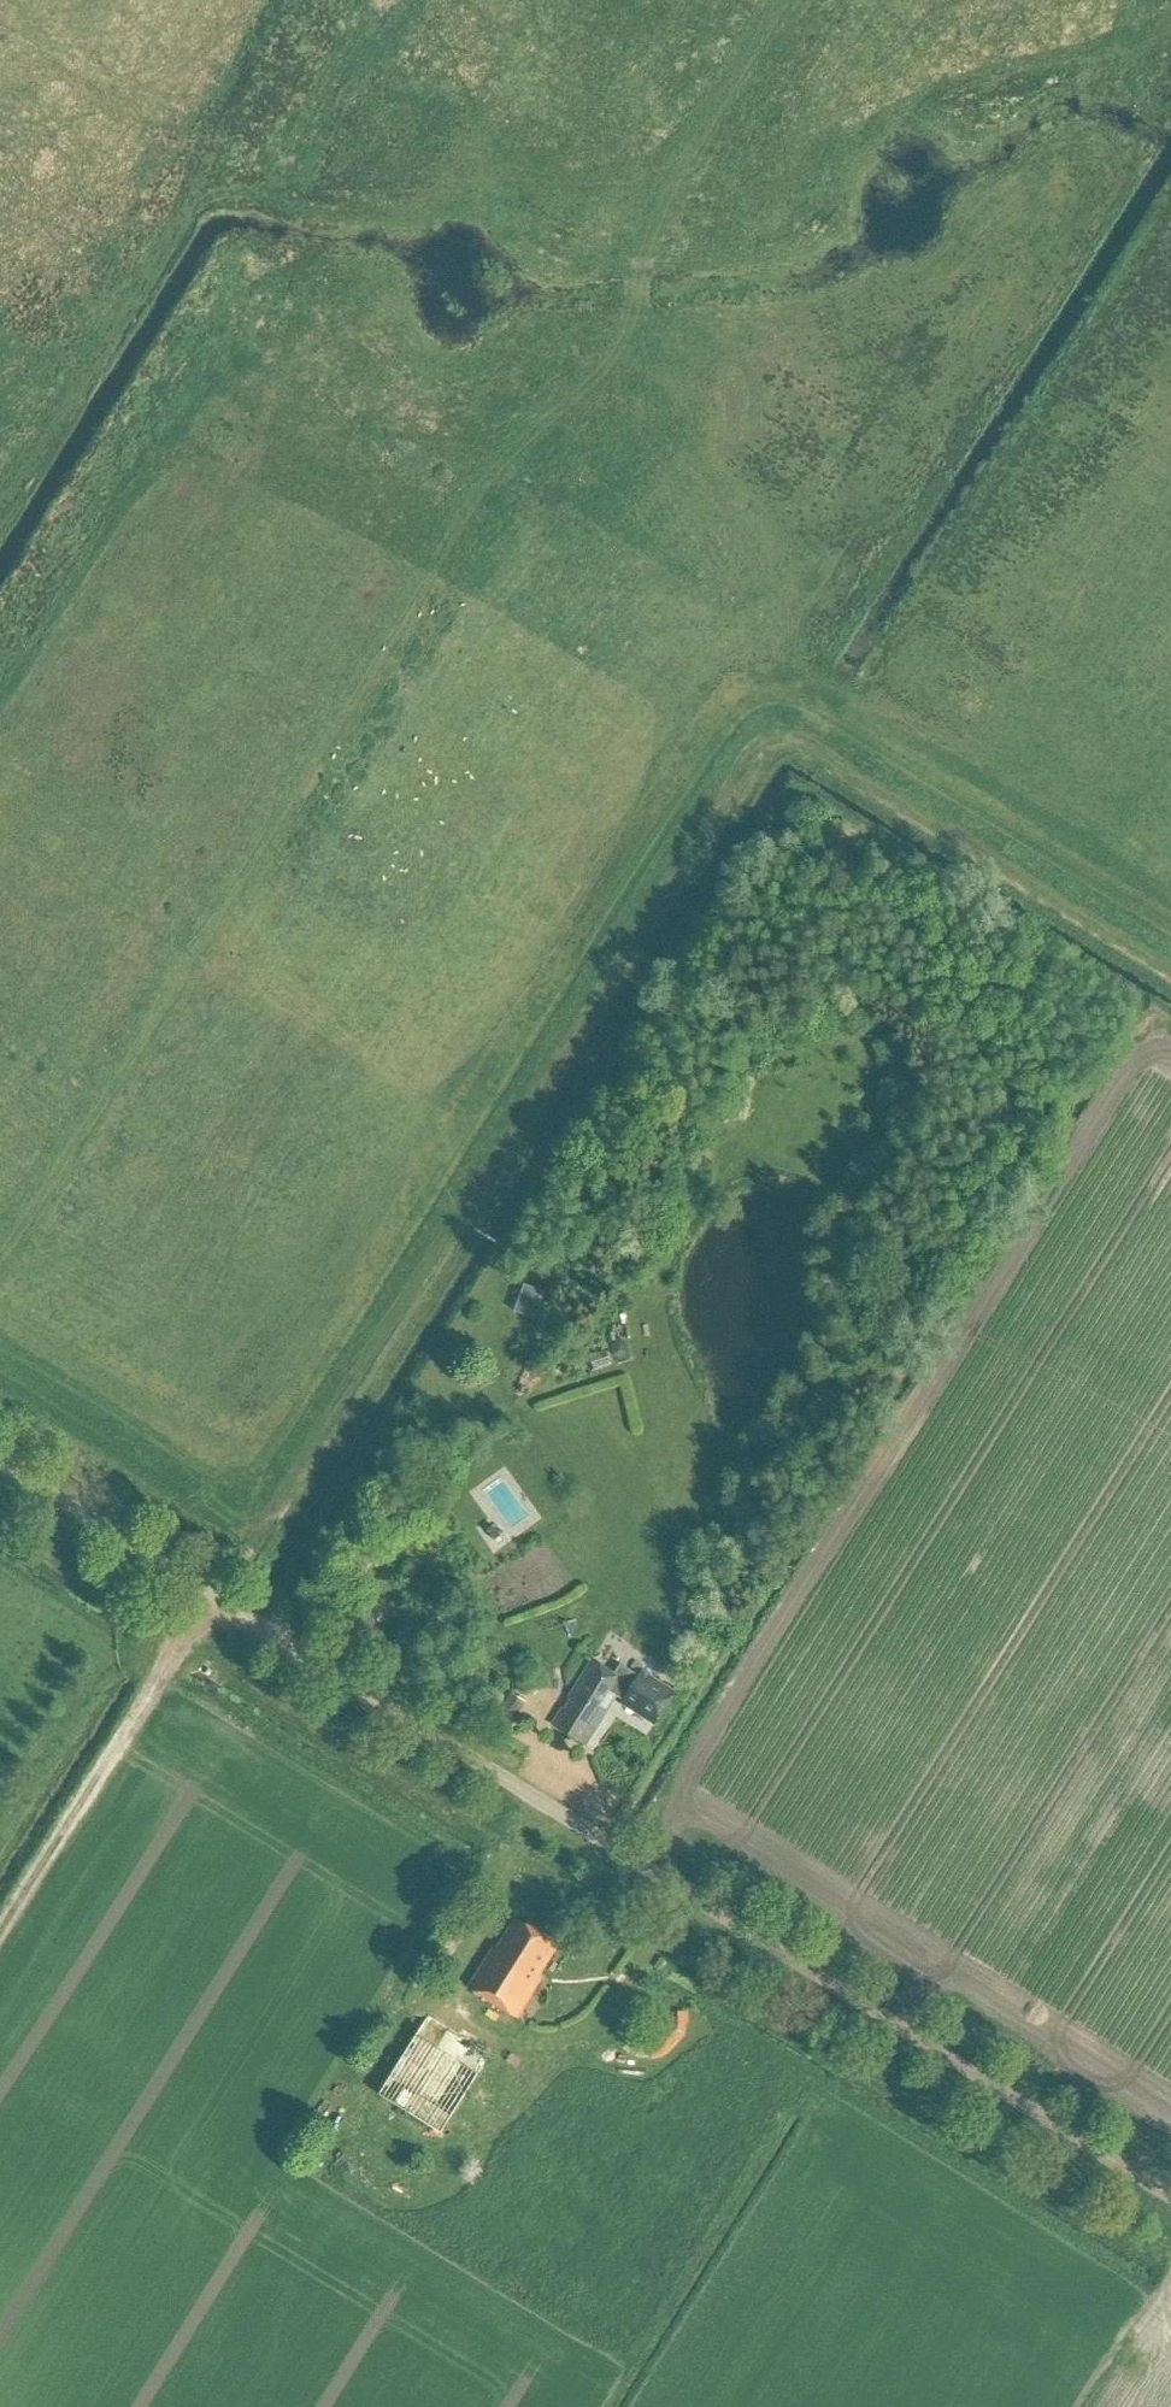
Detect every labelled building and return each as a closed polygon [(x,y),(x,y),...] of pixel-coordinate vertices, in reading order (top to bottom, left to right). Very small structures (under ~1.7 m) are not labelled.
[(525,1286),(515,1312),(535,1320),(545,1294),(525,1286)] [(615,1342),(613,1348),(615,1356),(620,1359),(626,1357),(629,1352),(627,1344),(621,1341),(615,1342)] [(494,1527),(488,1531),(495,1541),(501,1537),(494,1527)] [(375,1639),(391,1611),(364,1596),(348,1624),(375,1639)] [(614,1675),(594,1663),(555,1726),(586,1746),(587,1745),(586,1745),(597,1727),(596,1727),(616,1695),(625,1700),(622,1705),(655,1725),(675,1692),(642,1672),(639,1677),(620,1665),(614,1675)] [(510,1693),(495,1717),(511,1727),(525,1703),(510,1693)] [(498,1953),(495,1951),(471,1990),(518,2019),(542,1980),(539,1978),(559,1946),(517,1921),(498,1953)] [(462,1942),(470,1931),(461,1925),(453,1937),(462,1942)] [(445,2136),(494,2059),(430,2019),(382,2097),(445,2136)]
